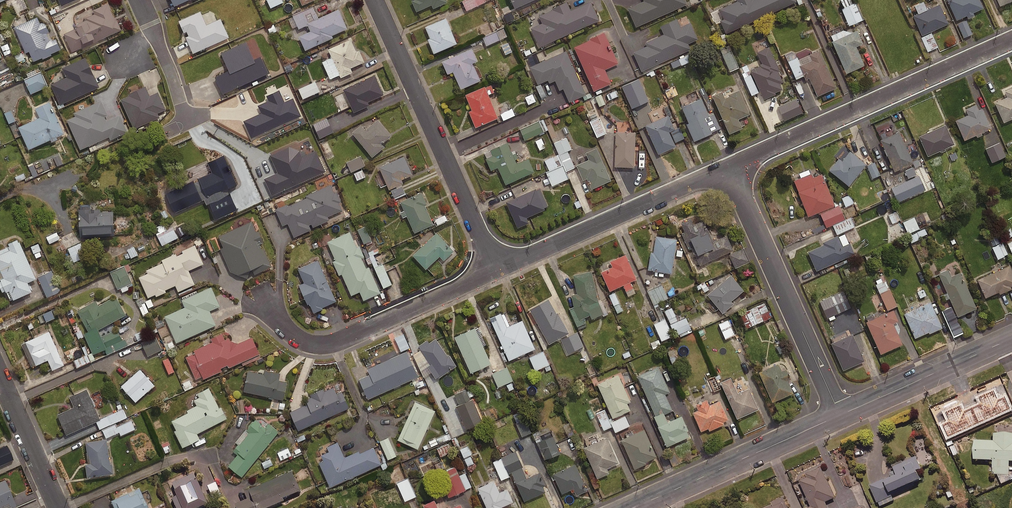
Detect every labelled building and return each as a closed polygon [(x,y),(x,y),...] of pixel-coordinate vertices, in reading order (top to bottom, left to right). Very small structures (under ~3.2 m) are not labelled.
[(412,0),(417,11),(432,5),(434,8),(447,2),(447,0),(413,0),(412,0)] [(467,10),(487,0),(462,0),(467,10)] [(684,0),(642,0),(643,2),(627,9),(636,29),(687,5),(684,0)] [(795,0),(756,0),(752,1),(752,0),(736,0),(737,2),(719,10),(723,20),(720,22),(726,35),(796,3),(795,0)] [(854,0),(838,0),(847,25),(862,19),(854,0)] [(961,20),(984,10),(979,0),(949,0),(947,1),(952,12),(956,11),(961,20)] [(599,19),(590,1),(570,10),(567,2),(538,15),(542,22),(531,27),(539,46),(599,19)] [(116,19),(108,3),(93,10),(95,14),(86,18),(87,19),(75,25),(77,28),(64,33),(72,51),(84,46),(83,43),(95,38),(96,41),(122,30),(117,19),(116,19)] [(940,5),(913,17),(922,37),(948,25),(940,5)] [(348,28),(339,9),(308,23),(311,31),(300,36),(306,50),(334,37),(333,35),(348,28)] [(229,37),(221,17),(206,24),(200,11),(179,20),(184,32),(186,31),(188,35),(185,36),(192,53),(229,37)] [(34,61),(61,49),(56,39),(51,41),(47,33),(49,32),(46,24),(42,22),(40,23),(37,17),(15,27),(26,52),(29,50),(34,61)] [(458,43),(447,17),(425,26),(430,38),(428,39),(434,53),(458,43)] [(699,39),(691,22),(681,26),(678,19),(661,26),(665,34),(646,42),(648,46),(634,52),(642,71),(692,49),(690,43),(699,39)] [(967,21),(958,25),(964,39),(973,36),(967,21)] [(274,23),(266,26),(269,34),(277,31),(274,23)] [(507,36),(503,28),(483,37),(486,45),(507,36)] [(619,63),(605,32),(591,38),(591,40),(575,47),(594,91),(612,83),(606,69),(619,63)] [(863,45),(857,32),(832,43),(846,75),(865,67),(856,48),(863,45)] [(932,34),(921,38),(928,53),(938,48),(932,34)] [(356,51),(351,39),(329,49),(341,77),(353,72),(351,68),(365,61),(360,50),(356,51)] [(512,51),(509,41),(501,43),(504,54),(512,51)] [(11,52),(8,43),(1,46),(5,55),(11,52)] [(738,66),(729,45),(720,49),(730,70),(738,66)] [(780,72),(769,47),(756,53),(762,65),(758,66),(759,67),(750,71),(763,101),(775,95),(775,94),(782,91),(779,84),(783,83),(778,73),(780,72)] [(478,61),(472,48),(443,61),(448,74),(454,72),(461,89),(481,80),(474,63),(478,61)] [(587,94),(567,50),(530,66),(538,85),(549,80),(550,83),(556,80),(560,90),(564,88),(570,102),(587,94)] [(17,63),(25,59),(21,51),(13,55),(17,63)] [(818,98),(837,89),(820,51),(809,56),(811,61),(799,67),(806,81),(809,79),(818,98)] [(691,61),(689,54),(671,61),(673,67),(691,61)] [(260,55),(215,76),(222,93),(268,72),(260,55)] [(85,56),(61,67),(66,76),(50,83),(60,103),(98,86),(85,56)] [(47,86),(41,71),(24,78),(31,93),(47,86)] [(750,73),(743,76),(751,95),(758,91),(750,73)] [(384,95),(375,75),(344,89),(354,112),(370,105),(369,102),(384,95)] [(631,83),(630,80),(619,85),(622,93),(627,90),(627,92),(638,87),(636,81),(631,83)] [(319,91),(315,81),(299,88),(303,98),(319,91)] [(499,118),(486,86),(466,95),(473,110),(470,112),(476,127),(499,118)] [(158,91),(149,94),(146,88),(121,99),(134,127),(159,116),(157,112),(165,108),(158,91)] [(301,115),(293,97),(284,101),(279,89),(266,95),(268,99),(258,104),(261,112),(243,120),(251,137),(301,115)] [(619,94),(617,89),(606,94),(608,99),(619,94)] [(751,114),(740,90),(730,94),(730,96),(726,98),(723,91),(713,96),(730,134),(743,128),(739,119),(751,114)] [(1005,93),(1008,99),(995,104),(1004,124),(1011,121),(1011,90),(1005,93)] [(535,101),(532,93),(525,96),(528,104),(535,101)] [(605,103),(601,93),(595,96),(600,105),(605,103)] [(702,98),(683,107),(690,123),(688,124),(695,141),(713,133),(713,132),(721,128),(715,114),(710,116),(702,98)] [(802,111),(796,98),(778,106),(784,119),(802,111)] [(107,114),(100,100),(74,111),(75,115),(67,119),(80,149),(126,129),(120,114),(106,120),(104,116),(107,114)] [(65,133),(50,101),(35,108),(40,117),(18,127),(29,150),(65,133)] [(991,130),(982,110),(979,112),(976,106),(965,110),(968,116),(956,122),(964,142),(991,130)] [(515,114),(512,108),(500,113),(503,120),(515,114)] [(16,119),(11,109),(4,113),(9,122),(16,119)] [(675,129),(669,115),(646,125),(659,154),(677,146),(670,132),(675,129)] [(606,132),(599,116),(590,121),(597,136),(606,132)] [(548,129),(543,119),(520,128),(525,139),(548,129)] [(392,136),(378,120),(366,130),(361,125),(352,132),(373,157),(385,147),(383,143),(392,136)] [(954,146),(945,126),(919,138),(928,158),(954,146)] [(635,167),(636,132),(616,131),(615,167),(635,167)] [(915,163),(901,131),(881,140),(896,172),(915,163)] [(546,147),(541,137),(535,140),(540,149),(546,147)] [(571,148),(566,137),(554,142),(559,153),(545,160),(549,170),(546,172),(552,185),(569,177),(565,170),(574,166),(567,150),(571,148)] [(1004,156),(998,141),(985,146),(991,161),(1004,156)] [(535,172),(529,158),(518,163),(508,142),(491,150),(494,155),(486,159),(492,170),(498,167),(506,185),(535,172)] [(277,172),(264,178),(271,195),(325,171),(315,149),(302,155),(299,149),(289,145),(269,154),(277,172)] [(612,180),(597,147),(586,152),(589,159),(577,165),(584,180),(588,178),(593,189),(612,180)] [(867,164),(851,151),(843,161),(840,158),(831,170),(850,185),(867,164)] [(364,164),(360,155),(347,162),(351,170),(364,164)] [(413,175),(405,156),(380,167),(390,190),(404,183),(403,180),(413,175)] [(873,162),(866,166),(872,178),(879,174),(873,162)] [(365,176),(362,169),(354,172),(357,179),(365,176)] [(924,189),(918,176),(890,188),(897,201),(924,189)] [(826,181),(799,192),(809,216),(836,205),(826,181)] [(335,193),(331,184),(306,196),(306,197),(289,205),(288,203),(275,209),(283,225),(288,223),(294,237),(311,229),(310,225),(312,224),(314,227),(330,220),(328,217),(343,210),(339,202),(341,202),(337,192),(335,193)] [(542,202),(536,189),(507,202),(518,228),(530,223),(528,218),(538,213),(535,205),(542,202)] [(428,204),(422,192),(401,202),(415,233),(434,224),(425,205),(428,204)] [(853,203),(848,194),(839,198),(843,207),(853,203)] [(115,236),(114,210),(91,212),(90,204),(80,205),(80,209),(78,209),(80,238),(115,236)] [(899,220),(894,210),(887,213),(891,223),(899,220)] [(442,214),(432,218),(435,226),(445,222),(442,214)] [(918,228),(913,217),(902,222),(907,233),(918,228)] [(694,225),(692,219),(683,223),(687,232),(683,234),(693,254),(695,253),(701,266),(734,250),(728,236),(714,242),(705,220),(694,225)] [(256,231),(252,221),(219,236),(224,247),(220,249),(231,272),(248,278),(251,270),(253,269),(255,274),(272,267),(264,248),(262,249),(260,244),(265,242),(259,230),(256,231)] [(166,230),(163,223),(154,228),(162,245),(177,237),(172,227),(166,230)] [(366,226),(358,230),(363,243),(371,240),(366,226)] [(926,235),(923,228),(907,236),(910,242),(926,235)] [(60,238),(56,231),(46,236),(49,243),(60,238)] [(357,247),(350,231),(327,241),(336,260),(333,261),(339,276),(342,274),(352,296),(360,292),(364,301),(381,293),(369,267),(366,268),(362,257),(364,256),(360,246),(357,247)] [(454,251),(437,233),(413,256),(427,270),(441,256),(444,260),(454,251)] [(678,239),(657,236),(654,252),(652,252),(649,270),(672,273),(678,239)] [(856,254),(851,243),(844,246),(839,236),(824,243),(824,244),(809,251),(817,271),(856,254)] [(20,242),(18,242),(17,240),(8,244),(10,246),(0,250),(0,279),(1,281),(0,281),(0,287),(2,293),(5,291),(6,293),(9,291),(13,300),(32,292),(28,282),(36,279),(20,242)] [(81,242),(67,248),(70,254),(65,256),(68,263),(87,255),(81,242)] [(1007,254),(1001,242),(991,247),(996,259),(1007,254)] [(41,255),(36,243),(31,246),(36,257),(41,255)] [(203,264),(195,245),(182,251),(183,253),(177,255),(176,253),(162,260),(163,263),(146,270),(148,273),(139,277),(148,298),(155,295),(156,297),(166,292),(166,290),(176,286),(178,292),(195,284),(189,270),(203,264)] [(138,255),(134,246),(126,249),(130,258),(138,255)] [(748,260),(743,248),(729,254),(734,266),(748,260)] [(374,266),(378,265),(372,253),(374,252),(373,249),(368,251),(370,256),(366,258),(369,264),(372,262),(374,266)] [(638,279),(626,254),(611,261),(614,267),(602,272),(611,291),(638,279)] [(336,301),(318,260),(298,269),(305,283),(299,285),(308,305),(310,304),(314,313),(323,309),(323,307),(336,301)] [(378,265),(374,266),(383,287),(391,284),(382,262),(378,265)] [(124,265),(111,271),(118,288),(120,288),(122,293),(129,290),(127,284),(132,282),(124,265)] [(1011,265),(978,280),(986,298),(1000,292),(1001,294),(1011,289),(1011,268),(1011,265)] [(36,275),(46,296),(61,288),(52,268),(36,275)] [(959,317),(979,309),(962,272),(953,276),(949,270),(940,274),(959,317)] [(593,271),(574,275),(578,294),(572,295),(575,307),(570,309),(578,327),(586,323),(584,318),(591,315),(592,319),(603,314),(604,316),(609,314),(603,300),(600,302),(593,271)] [(745,291),(732,275),(708,295),(723,313),(735,304),(732,301),(745,291)] [(896,305),(883,277),(873,282),(886,310),(896,305)] [(706,282),(700,285),(705,293),(711,289),(706,282)] [(668,297),(662,284),(648,291),(653,303),(668,297)] [(220,307),(211,287),(182,300),(185,307),(165,316),(176,343),(217,325),(211,311),(220,307)] [(615,292),(609,294),(617,313),(623,310),(615,292)] [(98,306),(96,301),(77,311),(90,334),(126,315),(116,296),(98,306)] [(147,308),(154,305),(151,298),(138,304),(143,314),(149,312),(147,308)] [(557,313),(550,299),(531,309),(550,344),(570,333),(559,313),(557,313)] [(944,328),(932,302),(905,314),(916,338),(930,332),(931,334),(944,328)] [(765,319),(759,306),(740,314),(746,327),(765,319)] [(682,328),(672,307),(664,310),(674,332),(682,328)] [(961,332),(950,307),(942,311),(952,336),(961,332)] [(55,317),(52,309),(43,312),(46,320),(55,317)] [(900,321),(895,310),(867,322),(882,354),(904,344),(895,323),(900,321)] [(859,326),(853,312),(841,317),(847,331),(859,326)] [(536,349),(523,320),(508,327),(501,313),(490,318),(510,361),(536,349)] [(672,335),(665,318),(654,323),(661,340),(672,335)] [(734,334),(728,319),(719,323),(725,338),(734,334)] [(492,364),(476,328),(455,337),(471,373),(492,364)] [(143,330),(134,334),(138,341),(146,337),(143,330)] [(64,365),(49,331),(25,342),(36,366),(48,360),(53,370),(64,365)] [(409,347),(403,333),(395,337),(401,350),(409,347)] [(225,340),(223,334),(211,339),(213,342),(194,350),(195,353),(186,357),(196,379),(203,377),(204,379),(222,371),(221,368),(228,366),(229,368),(260,354),(252,337),(238,343),(231,341),(229,338),(225,340)] [(866,361),(854,334),(832,344),(844,371),(866,361)] [(161,349),(156,337),(143,343),(148,355),(161,349)] [(447,356),(436,339),(420,349),(439,378),(457,366),(450,354),(447,356)] [(754,347),(748,350),(755,365),(762,362),(754,347)] [(419,377),(407,351),(368,369),(370,375),(360,379),(369,399),(419,377)] [(549,364),(544,351),(530,357),(535,370),(549,364)] [(94,359),(91,352),(74,359),(77,366),(94,359)] [(782,371),(779,364),(760,372),(774,402),(794,393),(789,381),(792,379),(787,369),(782,371)] [(671,392),(659,366),(638,375),(657,418),(673,411),(666,394),(671,392)] [(512,380),(507,367),(493,373),(498,386),(512,380)] [(155,386),(140,369),(121,386),(136,402),(155,386)] [(279,380),(280,373),(264,370),(264,374),(248,371),(244,392),(283,400),(287,382),(279,380)] [(720,377),(719,374),(708,378),(713,391),(720,388),(717,379),(720,377)] [(631,402),(619,375),(598,384),(613,419),(631,411),(628,403),(631,402)] [(760,409),(750,388),(739,393),(732,378),(721,383),(738,419),(760,409)] [(193,387),(189,379),(182,383),(185,390),(193,387)] [(350,408),(343,391),(337,393),(334,387),(325,391),(324,389),(311,395),(312,397),(306,400),(308,404),(290,412),(299,431),(350,408)] [(219,408),(209,388),(198,394),(200,398),(194,400),(197,406),(187,411),(188,413),(172,421),(176,430),(175,431),(183,447),(200,439),(197,434),(227,419),(221,407),(219,408)] [(482,421),(467,388),(451,395),(466,428),(482,421)] [(100,420),(87,389),(70,397),(74,407),(57,414),(67,435),(100,420)] [(729,420),(721,400),(710,405),(708,399),(696,405),(699,410),(693,413),(702,432),(709,429),(710,431),(725,424),(724,422),(729,420)] [(418,450),(436,411),(416,402),(398,440),(418,450)] [(625,416),(613,421),(611,417),(609,418),(606,410),(597,413),(604,429),(613,425),(615,431),(629,425),(625,416)] [(689,430),(682,416),(659,427),(668,447),(677,442),(675,437),(689,430)] [(531,432),(525,418),(516,422),(522,436),(531,432)] [(116,421),(102,427),(106,437),(119,431),(120,434),(135,428),(131,419),(118,425),(116,421)] [(242,478),(279,432),(269,424),(266,428),(256,420),(247,431),(249,433),(240,445),(239,444),(233,451),(237,455),(228,467),(242,478)] [(550,429),(545,420),(537,424),(541,434),(550,429)] [(658,457),(645,429),(622,440),(635,469),(647,464),(646,462),(658,457)] [(560,451),(552,433),(536,440),(544,458),(560,451)] [(977,441),(976,461),(995,461),(994,475),(1011,476),(1011,466),(1011,435),(996,435),(996,442),(977,441)] [(396,455),(388,437),(380,441),(388,459),(396,455)] [(620,463),(608,438),(584,448),(598,479),(610,474),(608,468),(620,463)] [(112,475),(107,439),(86,442),(89,465),(84,466),(86,479),(112,475)] [(382,464),(374,447),(360,453),(359,451),(345,458),(338,443),(327,447),(330,452),(322,455),(324,461),(319,463),(330,488),(382,464)] [(475,462),(468,445),(460,448),(467,465),(475,462)] [(12,456),(0,461),(0,465),(2,470),(16,463),(12,456)] [(904,462),(894,466),(896,473),(892,474),(895,479),(887,483),(886,480),(872,486),(879,503),(894,497),(893,495),(925,482),(921,471),(924,470),(918,457),(904,463),(904,462)] [(270,458),(260,461),(263,469),(273,465),(270,458)] [(588,491),(576,464),(554,474),(563,494),(574,489),(577,496),(588,491)] [(455,465),(436,473),(446,497),(471,486),(465,472),(459,475),(455,465)] [(807,475),(809,479),(801,482),(813,507),(812,507),(830,507),(828,503),(837,499),(823,468),(807,475)] [(292,471),(243,491),(247,501),(236,506),(236,507),(272,507),(284,503),(283,500),(301,493),(292,471)] [(546,486),(540,472),(517,483),(525,502),(546,492),(543,487),(546,486)] [(416,496),(408,477),(397,482),(405,501),(416,496)] [(0,483),(0,507),(14,502),(4,481),(0,483)] [(495,481),(478,488),(487,507),(503,507),(514,502),(508,489),(500,493),(495,481)] [(198,482),(175,493),(182,507),(205,507),(209,506),(198,482)] [(138,489),(110,502),(113,507),(147,507),(138,489)] [(773,503),(774,506),(770,507),(789,507),(784,498),(773,503)]
